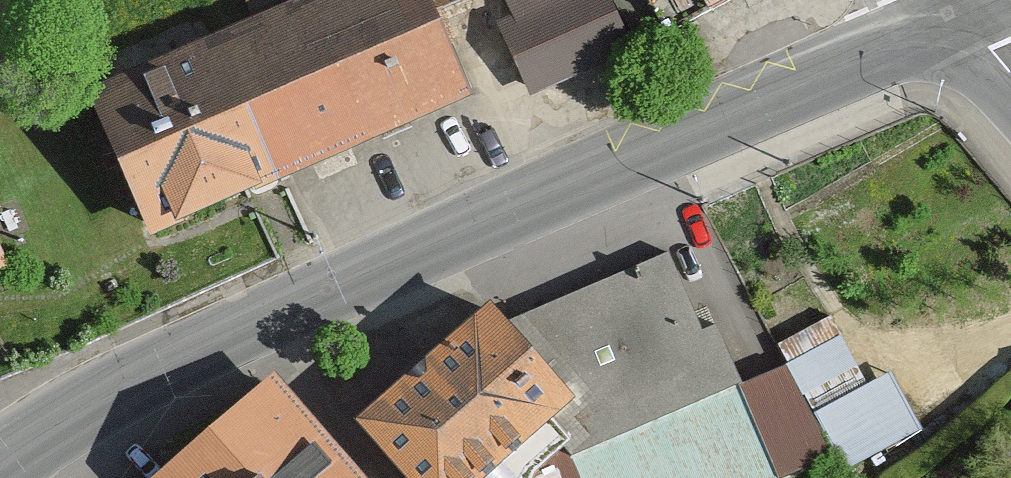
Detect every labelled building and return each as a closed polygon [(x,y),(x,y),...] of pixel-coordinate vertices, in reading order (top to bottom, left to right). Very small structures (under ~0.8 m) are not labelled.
[(222,60),(279,189),(472,105),(426,0),(361,0),(222,60)] [(609,0),(505,0),(514,20),(497,27),(525,90),(629,44),(609,0)] [(663,38),(705,16),(697,0),(643,0),(663,38)] [(705,16),(737,0),(697,0),(705,16)] [(279,189),(222,60),(94,116),(150,245),(279,189)] [(747,347),(679,241),(535,305),(616,405),(747,347)] [(503,313),(376,421),(425,477),(530,477),(596,421),(503,313)] [(777,354),(692,394),(734,477),(797,477),(836,464),(777,354)] [(291,370),(154,477),(379,477),(291,370)]
